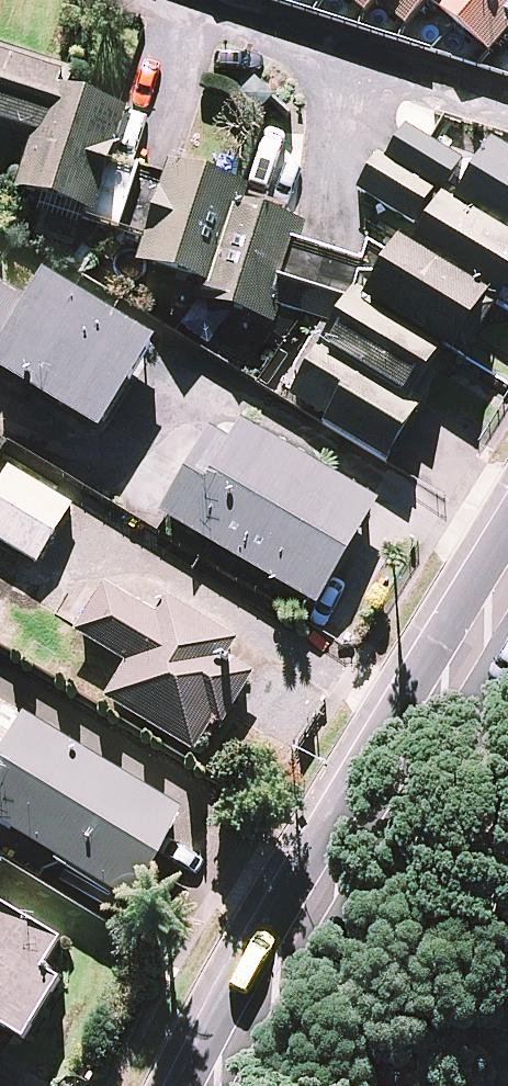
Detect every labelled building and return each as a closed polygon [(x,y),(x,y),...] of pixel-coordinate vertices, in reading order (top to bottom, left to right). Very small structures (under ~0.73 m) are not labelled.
[(507,82),(507,0),(251,0),(507,82)] [(0,49),(0,126),(33,138),(13,191),(114,229),(134,175),(104,164),(122,115),(62,93),(69,74),(0,49)] [(398,125),(348,216),(379,233),(357,273),(293,237),(298,228),(175,160),(124,252),(266,330),(280,306),(319,327),(277,402),(384,460),(413,408),(402,402),(434,344),(451,354),(482,299),(507,314),(507,162),(480,147),(470,165),(398,125)] [(16,266),(0,293),(0,377),(97,433),(149,342),(16,266)] [(373,502),(232,420),(217,446),(203,438),(158,515),(312,606),(373,502)] [(0,469),(0,543),(33,564),(67,511),(0,469)] [(154,614),(98,582),(69,634),(123,663),(101,702),(203,759),(261,655),(162,599),(154,614)] [(0,708),(0,827),(125,903),(178,817),(0,708)] [(0,909),(0,1028),(18,1039),(54,983),(36,971),(54,943),(0,909)]
